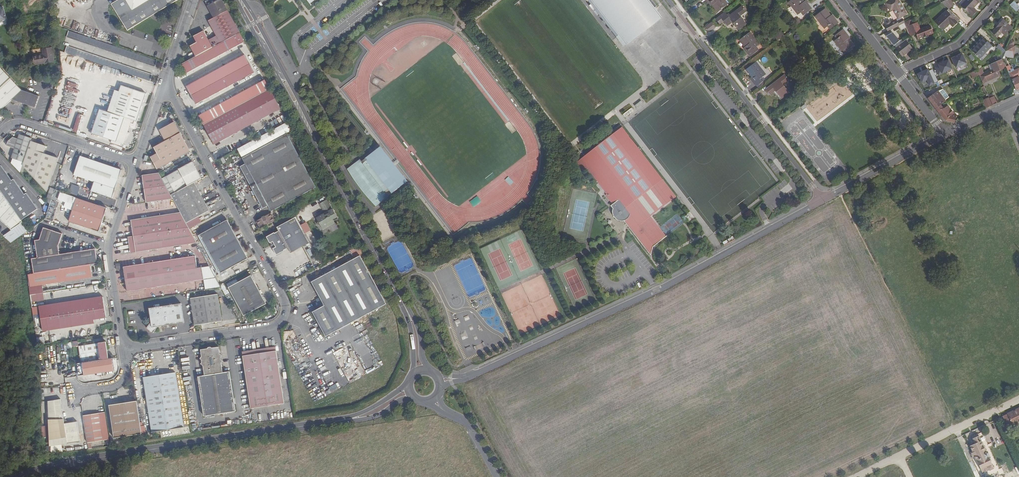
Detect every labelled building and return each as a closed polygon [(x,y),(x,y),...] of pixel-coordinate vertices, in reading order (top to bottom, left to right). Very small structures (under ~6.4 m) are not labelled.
[(109,4),(125,31),(178,1),(178,0),(116,0),(109,4)] [(238,32),(221,0),(210,0),(206,1),(211,12),(205,15),(214,30),(207,34),(213,46),(238,32)] [(590,6),(590,7),(596,16),(597,15),(614,39),(618,36),(623,43),(630,38),(629,38),(635,33),(637,36),(644,31),(642,28),(648,24),(649,24),(655,20),(650,13),(655,9),(649,0),(586,0),(590,6)] [(709,5),(711,4),(717,11),(723,6),(721,4),(724,1),(723,0),(706,0),(709,5)] [(787,2),(797,14),(799,12),(802,16),(811,9),(805,1),(803,3),(801,0),(790,0),(787,2)] [(903,17),(908,14),(900,0),(893,0),(887,3),(891,10),(894,9),(899,19),(903,17)] [(942,3),(950,9),(954,4),(952,0),(947,0),(945,1),(942,3)] [(962,6),(972,15),(977,10),(974,8),(980,1),(980,0),(967,0),(962,6)] [(1016,12),(1018,9),(1018,6),(1014,1),(1009,5),(1016,12)] [(745,22),(739,15),(745,11),(741,5),(729,14),(728,12),(726,14),(724,11),(715,18),(719,23),(723,20),(725,23),(731,19),(732,20),(738,28),(745,22)] [(823,8),(814,16),(823,29),(826,26),(828,29),(837,23),(831,15),(829,16),(823,8)] [(960,19),(950,9),(936,21),(943,28),(949,22),(953,26),(960,19)] [(1003,19),(996,27),(992,32),(996,36),(1001,31),(1005,35),(1012,27),(1003,19)] [(642,28),(644,31),(656,22),(655,20),(649,24),(648,24),(642,28)] [(886,26),(889,31),(901,25),(903,24),(901,21),(898,22),(897,20),(886,26)] [(913,26),(910,21),(906,23),(905,23),(909,32),(915,29),(917,33),(919,38),(933,32),(930,26),(920,30),(917,23),(913,26)] [(709,33),(716,28),(711,22),(704,27),(709,33)] [(910,34),(909,32),(905,23),(903,24),(901,25),(906,36),(910,34)] [(843,29),(834,36),(837,39),(834,41),(843,53),(853,46),(847,38),(848,37),(843,29)] [(195,56),(212,47),(203,30),(193,36),(197,42),(190,46),(195,56)] [(748,31),(738,39),(743,47),(742,48),(748,55),(756,49),(754,46),(757,44),(748,31)] [(776,40),(784,36),(781,31),(774,35),(776,40)] [(195,56),(181,64),(182,66),(186,73),(243,41),(238,32),(213,46),(212,47),(195,56)] [(630,38),(624,43),(625,45),(637,36),(635,33),(629,38),(630,38)] [(156,63),(68,34),(66,40),(154,69),(156,63)] [(887,36),(894,46),(898,42),(892,34),(887,36)] [(992,45),(984,37),(971,49),(979,57),(992,45)] [(906,40),(897,48),(903,55),(912,48),(906,40)] [(1005,49),(1000,44),(996,48),(1001,53),(1005,49)] [(1005,56),(1014,57),(1015,46),(1007,45),(1005,56)] [(43,48),(33,50),(35,65),(54,62),(52,48),(43,49),(43,48)] [(65,55),(149,83),(152,77),(67,49),(65,55)] [(950,58),(955,68),(966,64),(962,53),(950,58)] [(245,54),(187,86),(196,103),(254,72),(245,54)] [(938,75),(952,70),(948,59),(934,65),(938,75)] [(1006,67),(1002,59),(990,64),(992,69),(982,74),(980,68),(977,70),(980,75),(983,82),(1000,75),(999,70),(1006,67)] [(754,61),(744,68),(750,76),(749,77),(755,85),(762,80),(760,77),(764,74),(754,61)] [(13,101),(35,108),(39,96),(22,91),(0,67),(0,112),(13,101)] [(921,83),(926,81),(929,86),(938,82),(931,68),(917,74),(921,83)] [(767,94),(773,89),(779,97),(786,92),(781,84),(786,80),(782,74),(764,89),(767,94)] [(205,123),(269,88),(265,79),(201,115),(205,123)] [(121,87),(111,115),(124,120),(136,124),(145,96),(121,87)] [(280,108),(269,88),(205,123),(216,143),(280,108)] [(941,105),(946,101),(945,100),(949,97),(943,89),(938,91),(929,99),(937,109),(941,105)] [(983,100),(987,108),(993,105),(990,98),(990,97),(983,100)] [(944,109),(943,108),(939,111),(945,119),(955,122),(956,122),(956,117),(953,117),(952,115),(954,114),(948,106),(944,109)] [(99,111),(92,134),(116,142),(124,120),(111,115),(99,111)] [(73,132),(78,134),(85,116),(80,114),(73,132)] [(159,152),(151,156),(157,165),(158,168),(190,150),(175,123),(173,122),(161,128),(161,130),(166,140),(155,146),(159,152)] [(287,122),(239,148),(246,162),(241,165),(264,206),(269,203),(272,209),(315,186),(286,133),(291,130),(287,122)] [(623,127),(579,160),(586,170),(588,168),(615,203),(611,206),(613,210),(612,215),(614,219),(619,221),(624,221),(650,255),(652,247),(666,237),(651,217),(676,197),(623,127)] [(11,158),(23,162),(30,141),(32,137),(20,133),(18,138),(13,136),(8,140),(7,145),(14,147),(11,158)] [(23,162),(22,166),(48,191),(57,159),(43,154),(45,146),(30,141),(23,162)] [(406,184),(378,148),(362,161),(389,196),(406,184)] [(78,159),(70,187),(111,200),(119,172),(78,159)] [(21,221),(38,209),(27,194),(25,195),(14,179),(12,180),(1,165),(0,166),(0,190),(21,221)] [(147,201),(174,198),(172,194),(163,177),(160,172),(143,174),(147,201)] [(196,184),(195,182),(172,194),(174,198),(181,210),(187,222),(210,209),(209,207),(206,201),(202,195),(200,192),(196,184)] [(23,223),(21,221),(0,190),(0,220),(12,230),(23,223)] [(44,221),(51,223),(58,200),(71,204),(74,205),(77,199),(60,193),(61,192),(55,190),(44,221)] [(470,201),(474,207),(482,201),(478,196),(470,201)] [(327,223),(328,225),(335,222),(334,220),(338,217),(333,207),(332,208),(327,198),(320,202),(325,212),(316,216),(318,219),(318,222),(320,222),(322,226),(327,223)] [(73,211),(69,209),(67,215),(71,216),(69,222),(99,232),(107,209),(77,199),(74,205),(73,211)] [(187,222),(181,210),(131,217),(133,234),(130,234),(132,250),(197,240),(190,227),(187,222)] [(257,219),(261,227),(275,219),(271,211),(264,215),(264,217),(262,218),(261,217),(257,219)] [(288,247),(291,252),(304,245),(311,241),(297,215),(277,226),(279,230),(275,232),(274,231),(267,235),(271,242),(272,242),(272,243),(274,246),(275,248),(274,248),(277,254),(285,250),(284,249),(288,247)] [(228,218),(200,233),(221,271),(249,256),(228,218)] [(32,258),(35,274),(90,265),(97,264),(96,260),(94,249),(58,254),(57,247),(61,235),(42,229),(38,240),(36,241),(38,257),(32,258)] [(304,245),(316,267),(323,263),(311,241),(304,245)] [(129,289),(206,278),(217,277),(211,265),(201,267),(201,264),(198,265),(197,254),(125,265),(129,289)] [(360,254),(311,281),(324,305),(313,311),(326,336),(386,303),(360,254)] [(35,274),(30,274),(32,287),(92,278),(90,265),(35,274)] [(251,274),(229,286),(245,315),(267,303),(251,274)] [(206,278),(207,288),(222,286),(221,284),(217,277),(206,278)] [(192,297),(196,322),(223,318),(219,293),(192,297)] [(42,333),(92,325),(92,321),(105,319),(101,298),(39,308),(37,310),(40,331),(42,333)] [(153,320),(149,326),(155,331),(160,324),(185,320),(183,302),(151,306),(153,320)] [(76,347),(79,362),(106,358),(103,342),(76,347)] [(231,370),(224,371),(222,362),(224,359),(220,358),(220,356),(222,355),(223,353),(221,352),(220,345),(214,346),(212,345),(211,346),(209,345),(208,347),(202,348),(203,355),(202,357),(205,358),(205,360),(203,362),(205,365),(206,375),(199,376),(205,415),(237,410),(231,370)] [(276,347),(243,351),(243,355),(277,350),(276,347)] [(277,350),(243,355),(252,407),(285,402),(277,350)] [(106,358),(79,362),(73,363),(75,372),(79,371),(79,376),(95,373),(96,376),(101,375),(100,372),(112,370),(110,357),(106,358)] [(177,372),(141,378),(150,431),(185,426),(177,372)] [(48,436),(50,446),(79,441),(76,422),(67,424),(67,422),(64,420),(62,420),(60,400),(59,400),(59,399),(57,400),(48,403),(47,437),(48,436)] [(140,434),(135,401),(108,405),(114,438),(140,434)] [(1003,416),(1008,428),(1018,422),(1018,408),(1003,416)] [(82,416),(86,444),(102,441),(97,414),(82,416)] [(975,444),(969,446),(972,452),(970,453),(972,458),(974,457),(982,473),(993,468),(977,434),(972,437),(975,444)]
